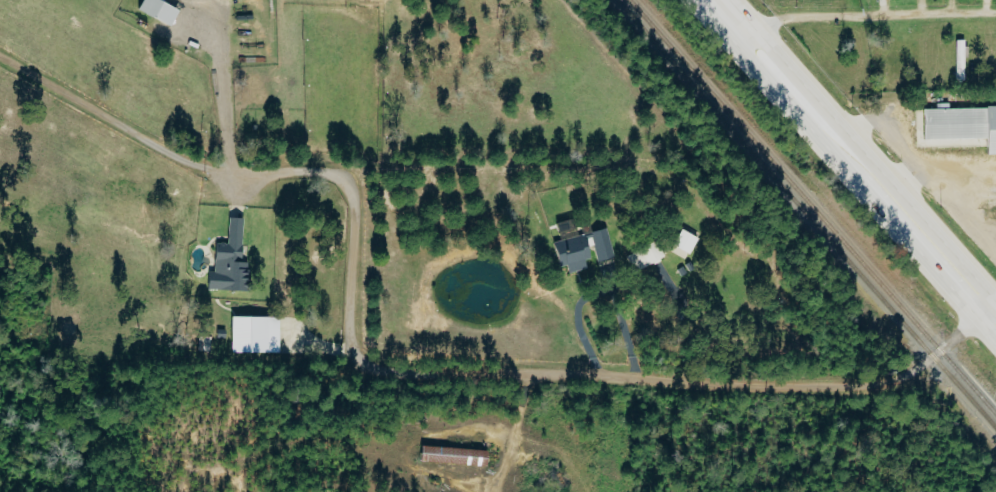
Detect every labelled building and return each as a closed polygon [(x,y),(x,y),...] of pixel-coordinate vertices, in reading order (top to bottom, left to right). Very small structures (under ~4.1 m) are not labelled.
[(160,4),(162,0),(139,0),(134,13),(167,26),(173,10),(160,4)] [(995,153),(995,105),(913,107),(914,149),(982,148),(982,154),(995,153)] [(241,218),(226,217),(225,243),(212,243),(211,272),(204,271),(203,289),(238,290),(241,218)] [(604,228),(573,236),(568,219),(553,223),(561,250),(552,252),(557,267),(564,265),(566,273),(584,268),(582,260),(587,258),(584,247),(591,245),(595,261),(612,256),(604,228)] [(670,245),(688,254),(697,238),(678,229),(670,245)] [(634,272),(662,259),(654,240),(626,253),(634,272)] [(226,352),(275,353),(276,316),(227,316),(226,352)] [(482,451),(417,445),(415,462),(480,468),(482,451)]
